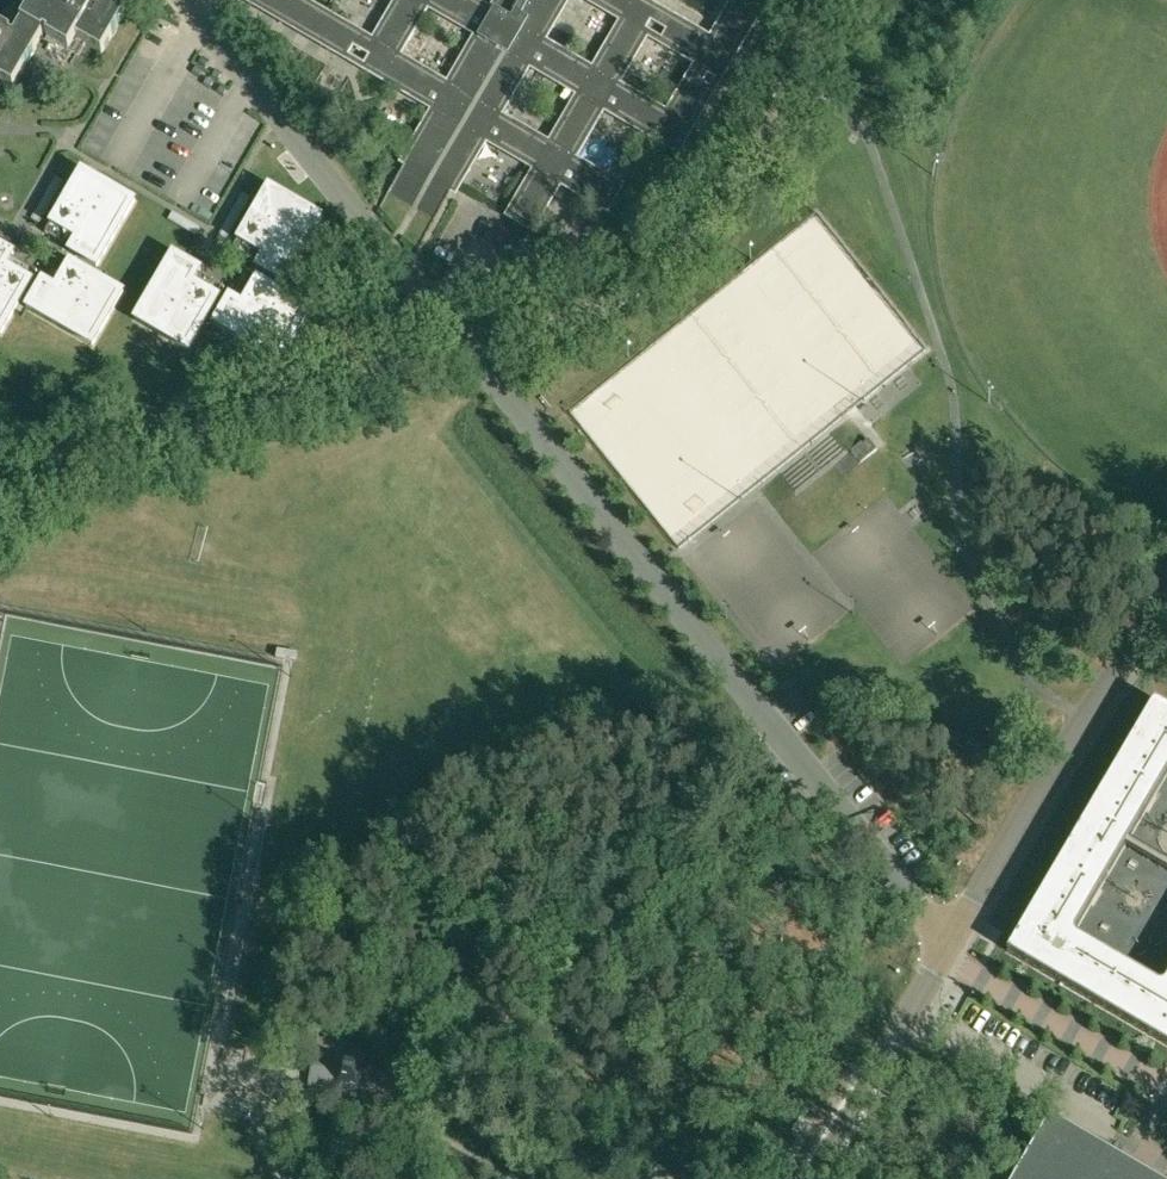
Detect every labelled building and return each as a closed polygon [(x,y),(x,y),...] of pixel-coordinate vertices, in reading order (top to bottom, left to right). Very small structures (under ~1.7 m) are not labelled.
[(22,25),(25,27),(41,36),(43,37),(44,35),(49,38),(48,40),(50,41),(51,42),(69,52),(73,45),(78,49),(79,49),(82,43),(83,43),(86,45),(102,54),(126,14),(104,1),(103,3),(99,1),(99,0),(36,0),(34,3),(29,11),(25,20),(22,24),(22,25)] [(373,38),(372,37),(349,24),(326,11),(326,10),(308,0),(253,0),(348,56),(349,54),(353,47),(369,56),(364,63),(361,69),(385,83),(401,55),(403,52),(428,9),(431,4),(481,33),(479,37),(452,84),(447,81),(441,78),(411,60),(405,72),(404,73),(397,84),(438,108),(444,99),(453,105),(445,117),(436,112),(404,166),(388,193),(389,194),(411,207),(418,211),(433,220),(435,221),(451,194),(483,139),(473,133),(480,120),(489,126),(484,135),(525,159),(532,148),(533,147),(539,135),(504,114),(499,111),(526,65),(516,59),(524,46),(533,52),(527,61),(574,88),(578,90),(575,96),(549,141),(532,170),(505,216),(529,230),(557,182),(547,177),(554,164),(563,169),(558,178),(611,209),(625,185),(624,185),(578,158),(573,155),(600,108),(591,103),(598,90),(607,95),(602,104),(653,134),(677,148),(712,88),(710,87),(703,83),(689,75),(688,74),(667,110),(636,92),(621,83),(616,80),(647,29),(651,21),(666,30),(662,38),(661,39),(697,60),(700,56),(706,59),(700,69),(708,74),(715,78),(717,79),(720,74),(725,76),(769,0),(737,0),(715,38),(710,35),(654,3),(648,13),(644,10),(650,0),(649,0),(595,0),(622,16),(619,21),(619,22),(592,66),(559,47),(547,40),(542,37),(563,0),(501,0),(495,10),(489,7),(478,0),(401,0),(377,42),(372,39),(373,38)] [(14,88),(34,53),(37,48),(43,37),(41,36),(25,27),(22,25),(16,35),(14,37),(10,35),(11,33),(0,26),(0,81),(14,88)] [(81,169),(69,190),(45,232),(71,247),(69,250),(97,266),(135,200),(81,169)] [(269,185),(257,206),(233,248),(258,263),(256,266),(285,282),(323,216),(269,185)] [(11,251),(0,244),(0,332),(0,333),(36,270),(11,255),(13,252),(11,251)] [(199,271),(201,268),(173,252),(135,318),(188,349),(224,285),(199,271)] [(122,290),(59,254),(44,280),(41,278),(25,306),(92,343),(122,290)] [(312,309),(280,290),(249,273),(235,298),(231,296),(215,325),(282,363),(312,309)] [(861,462),(877,449),(868,439),(852,452),(861,462)] [(1154,700),(1007,951),(1166,1045),(1166,990),(1165,994),(1066,936),(1166,764),(1166,708),(1154,700)] [(356,1101),(361,1074),(364,1060),(366,1049),(316,1040),(313,1052),(306,1091),(356,1101)] [(1051,1121),(1018,1178),(1151,1178),(1051,1121)]
